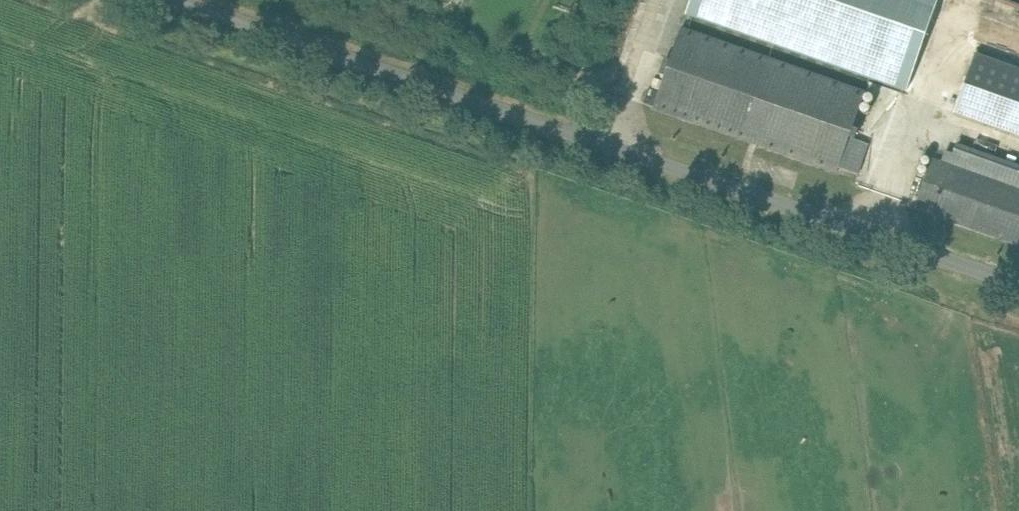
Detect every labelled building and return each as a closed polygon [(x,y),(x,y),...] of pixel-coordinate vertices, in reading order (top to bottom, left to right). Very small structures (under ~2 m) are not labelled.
[(685,13),(907,90),(938,0),(690,0),(685,13)] [(837,172),(839,165),(858,172),(869,143),(855,138),(859,128),(853,126),(865,92),(681,27),(653,107),(837,172)] [(955,110),(1018,134),(1018,69),(975,53),(955,110)] [(957,142),(953,153),(946,150),(942,162),(931,158),(914,207),(1018,244),(1018,164),(957,142)]
